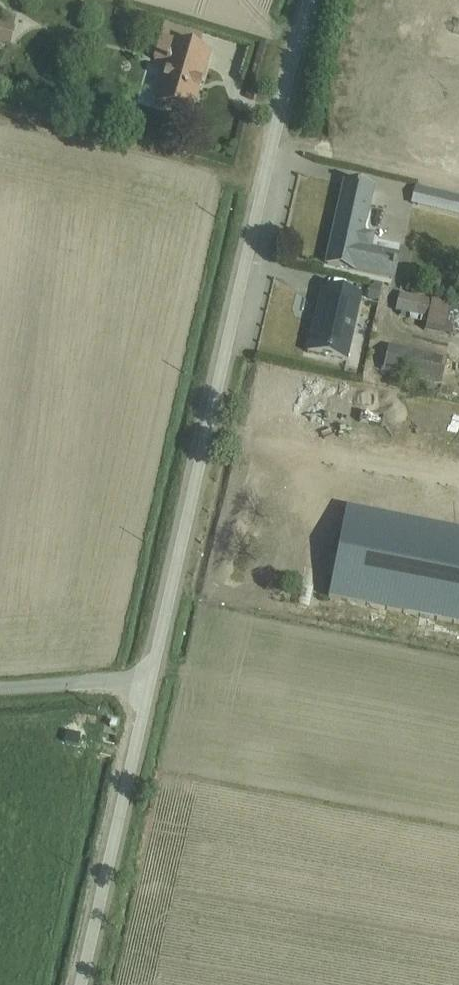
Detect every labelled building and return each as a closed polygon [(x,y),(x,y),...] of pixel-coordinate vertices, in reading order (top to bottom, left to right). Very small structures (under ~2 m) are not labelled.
[(10,44),(15,27),(0,22),(0,42),(10,44)] [(160,38),(199,49),(203,35),(164,23),(160,38)] [(199,49),(160,38),(153,60),(164,63),(157,80),(158,80),(152,103),(156,108),(164,110),(167,107),(192,115),(210,53),(199,49)] [(419,161),(415,174),(446,181),(449,168),(419,161)] [(346,182),(327,264),(394,279),(400,254),(372,248),(375,235),(364,232),(374,189),(346,182)] [(411,203),(458,215),(458,197),(415,186),(411,203)] [(322,286),(308,353),(347,362),(362,295),(322,286)] [(400,292),(395,310),(427,317),(424,330),(451,336),(455,318),(458,319),(458,306),(400,292)] [(389,345),(383,371),(440,384),(446,359),(389,345)] [(353,408),(355,386),(303,382),(302,404),(353,408)] [(346,507),(328,598),(365,605),(363,618),(384,622),(387,609),(458,624),(458,529),(346,507)]
